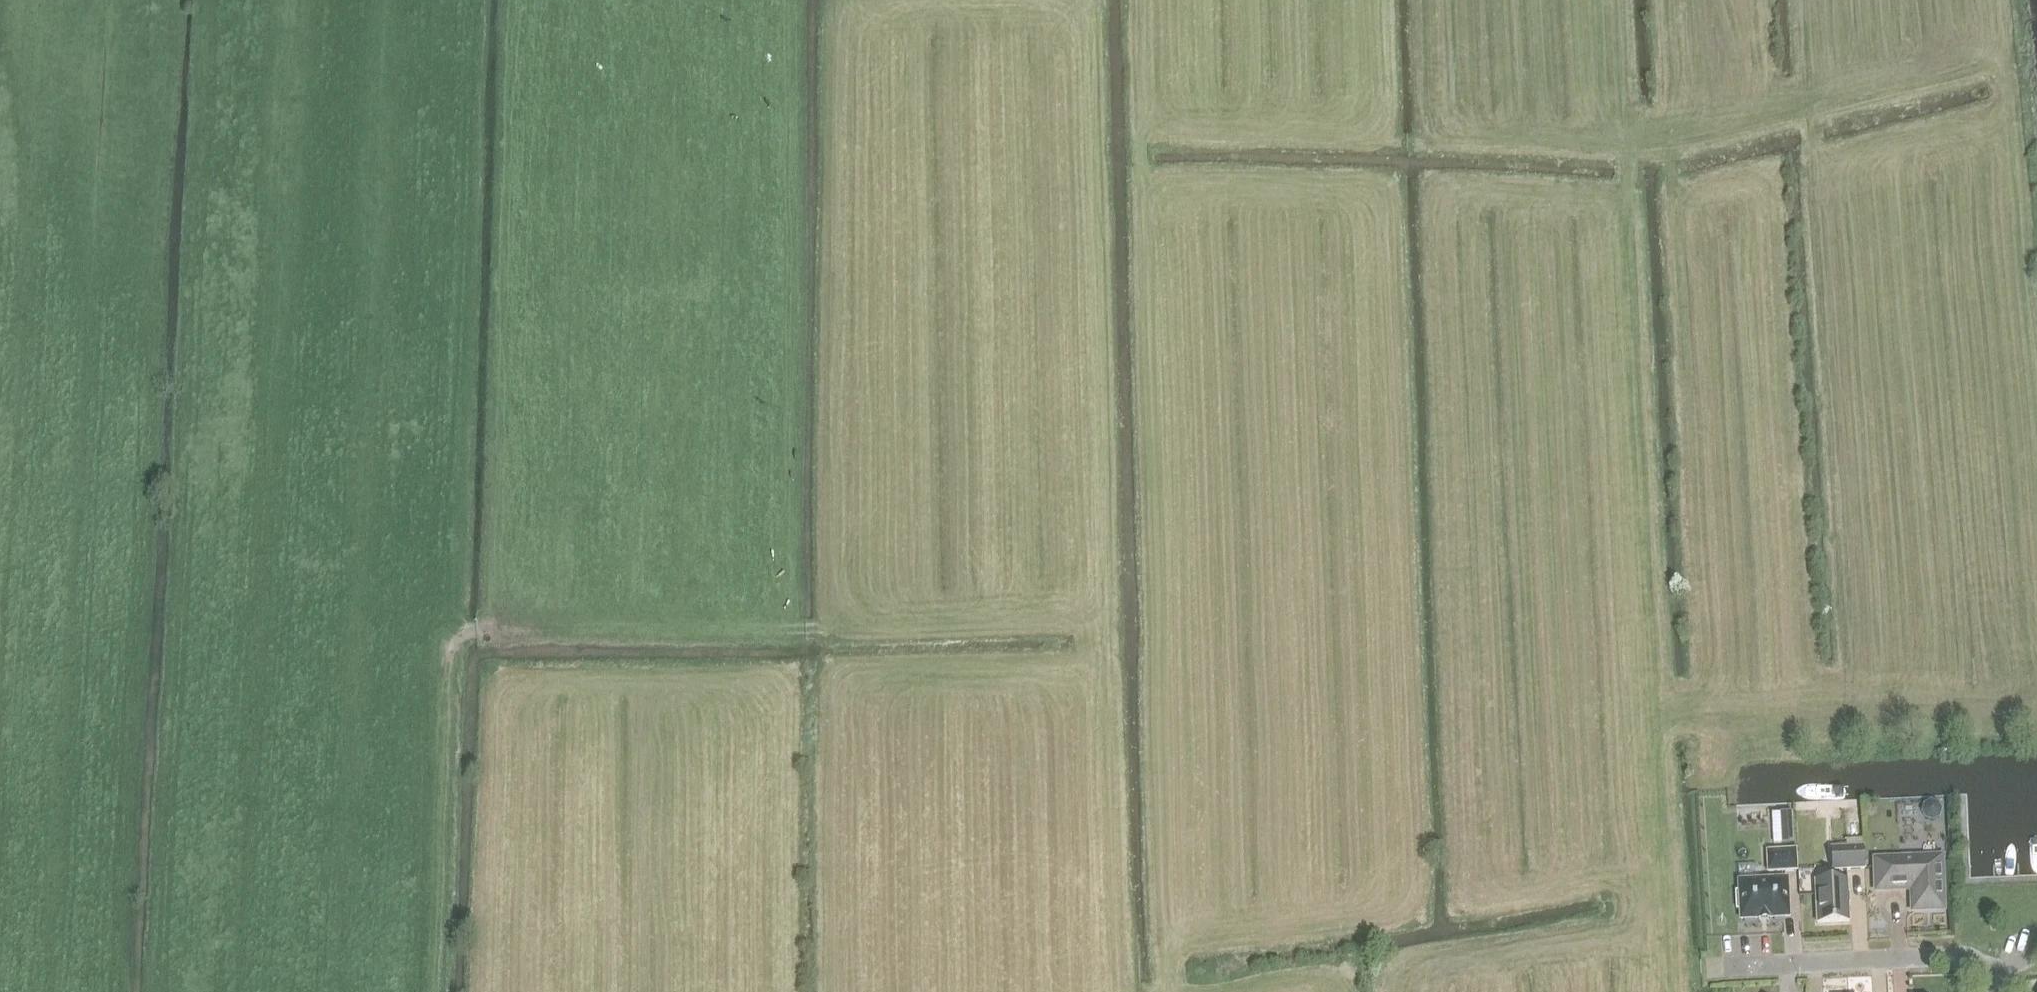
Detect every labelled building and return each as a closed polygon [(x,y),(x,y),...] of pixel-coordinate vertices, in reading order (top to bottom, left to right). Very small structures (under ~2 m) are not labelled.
[(1924,804),(1922,812),(1926,819),(1933,821),(1940,817),(1942,809),(1938,802),(1931,800),(1924,804)] [(1792,812),(1782,813),(1783,843),(1793,843),(1792,812)] [(1831,849),(1833,872),(1864,870),(1863,848),(1831,849)] [(1767,852),(1768,872),(1796,870),(1795,851),(1767,852)] [(1876,862),(1877,891),(1912,889),(1913,911),(1943,910),(1941,859),(1876,862)] [(1787,879),(1739,882),(1739,892),(1736,892),(1737,909),(1740,909),(1741,919),(1789,917),(1787,879)] [(1847,880),(1815,882),(1817,924),(1849,922),(1847,880)]
